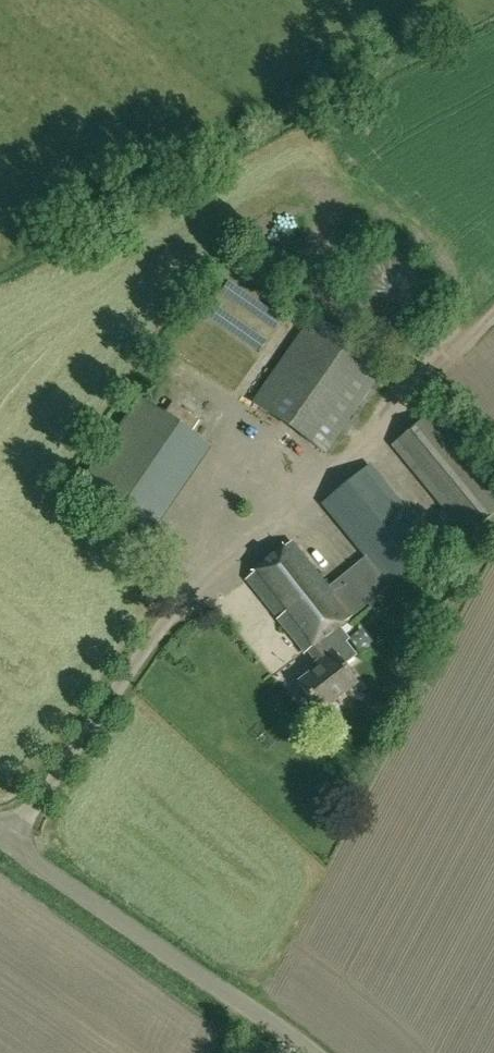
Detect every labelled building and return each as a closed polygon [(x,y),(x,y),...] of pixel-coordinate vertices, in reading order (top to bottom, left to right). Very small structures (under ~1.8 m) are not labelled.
[(411,260),(402,256),(396,254),(386,254),(378,256),(373,258),(369,261),(362,267),(357,274),(354,281),(353,290),(353,296),(354,303),(357,310),(361,316),(368,323),(376,327),(381,329),(386,330),(395,330),(402,329),(410,326),(417,320),(421,315),(425,310),(427,305),(429,296),(429,288),(428,283),(425,276),(422,270),(417,264),(411,260)] [(195,362),(240,388),(285,311),(240,284),(195,362)] [(370,389),(385,367),(313,317),(254,403),(326,453),(341,432),(347,436),(355,425),(348,420),(363,399),(369,404),(377,394),(370,389)] [(78,489),(149,538),(211,449),(142,399),(78,489)] [(493,514),(493,488),(434,415),(395,446),(468,536),(493,514)] [(293,541),(246,579),(304,652),(307,650),(316,662),(315,663),(318,667),(298,682),(321,711),(357,683),(342,664),(355,654),(344,641),(348,638),(338,625),(351,615),(437,548),(372,465),(324,504),(367,558),(330,587),(293,541)] [(279,680),(294,674),(284,647),(270,653),(279,680)]
